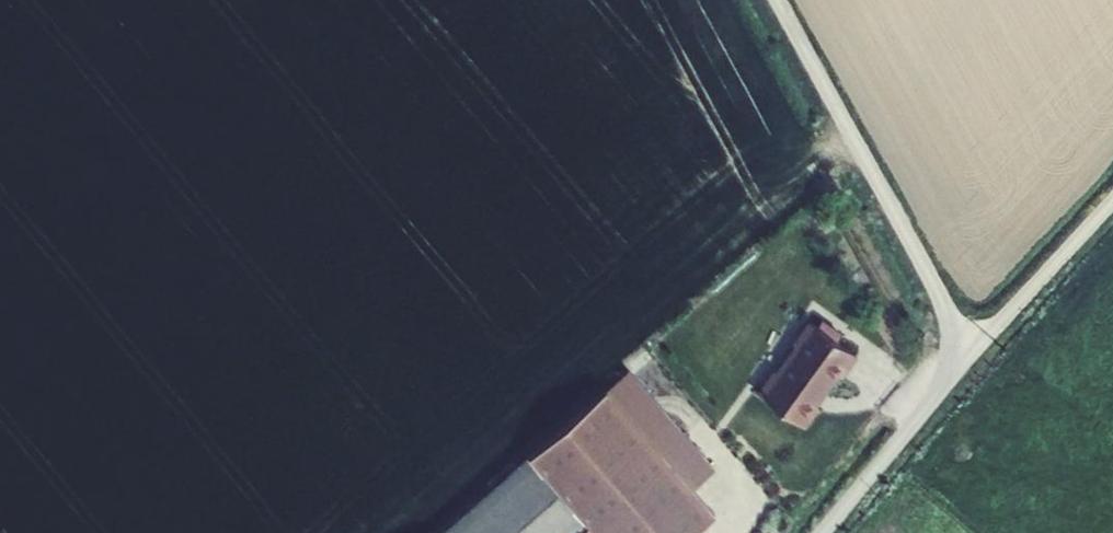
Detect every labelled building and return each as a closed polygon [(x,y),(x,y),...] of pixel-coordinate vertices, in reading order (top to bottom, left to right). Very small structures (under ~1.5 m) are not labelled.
[(822,321),(816,329),(835,342),(841,334),(822,321)] [(757,395),(805,429),(819,410),(817,408),(839,377),(843,379),(857,358),(835,342),(816,329),(808,323),(793,345),(795,347),(775,374),(773,372),(757,395)] [(610,385),(698,484),(717,467),(630,367),(610,385)] [(609,384),(530,452),(529,451),(436,532),(693,532),(720,509),(698,484),(610,385),(609,384)]
